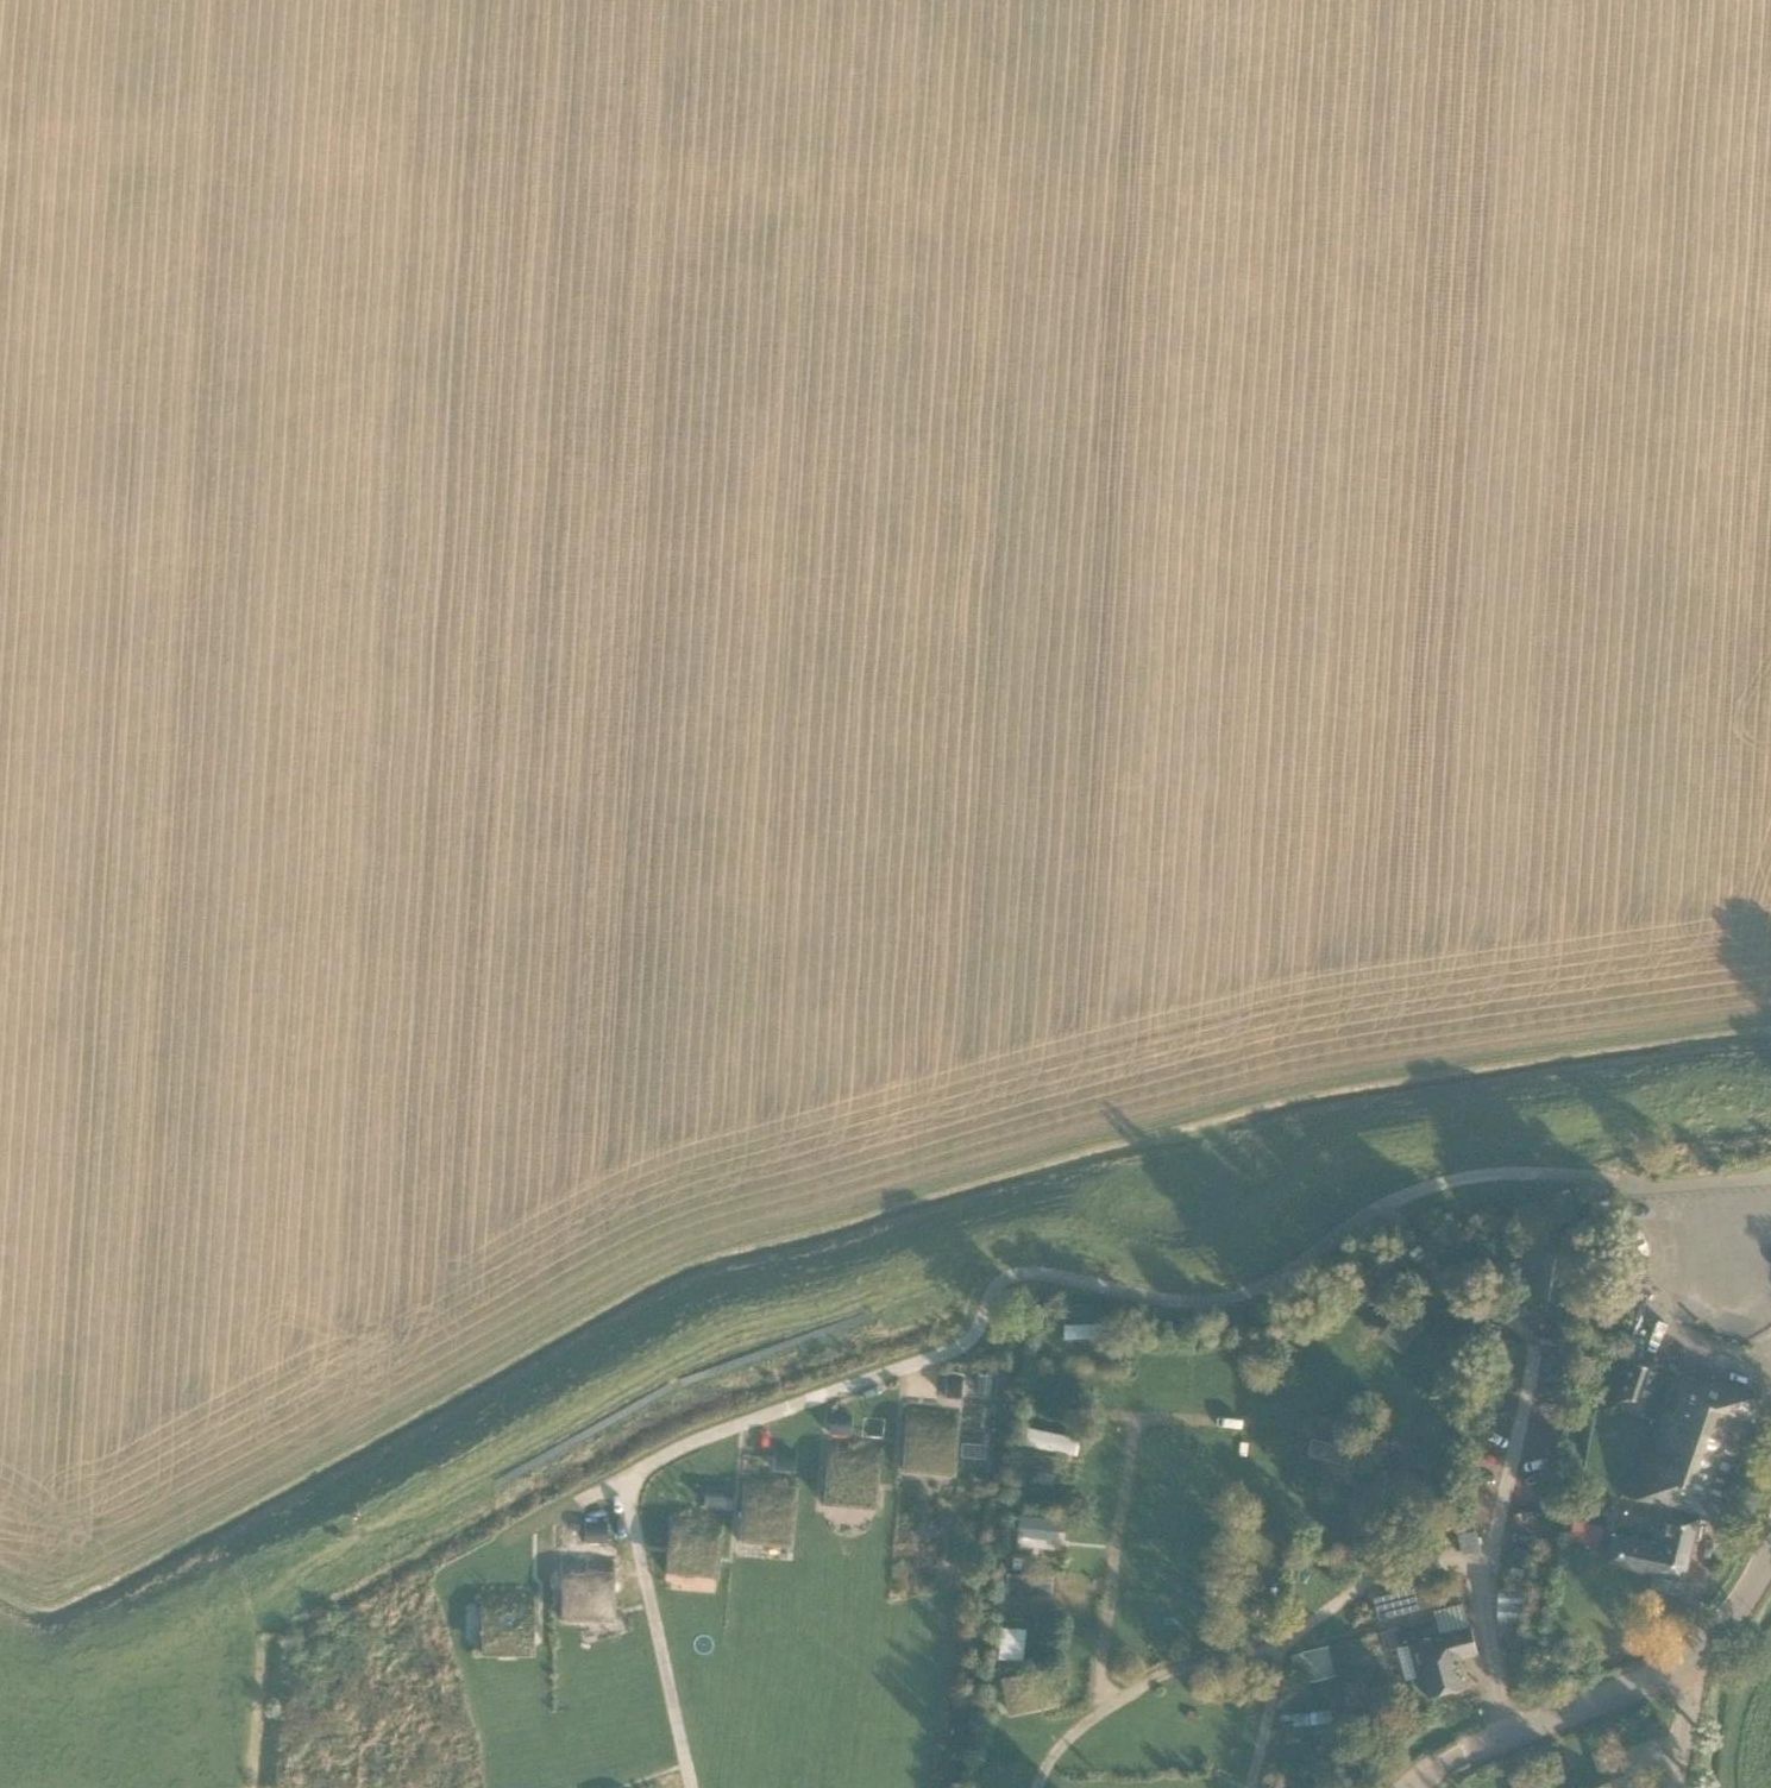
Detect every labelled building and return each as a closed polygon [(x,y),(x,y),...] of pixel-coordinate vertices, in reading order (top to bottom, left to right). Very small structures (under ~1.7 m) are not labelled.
[(1504,1281),(1520,1284),(1523,1271),(1507,1268),(1504,1281)] [(1066,1323),(1067,1337),(1103,1334),(1102,1321),(1066,1323)] [(1723,1521),(1762,1399),(1626,1353),(1611,1404),(1656,1418),(1635,1480),(1630,1479),(1625,1494),(1660,1505),(1652,1542),(1615,1533),(1608,1562),(1655,1572),(1651,1586),(1682,1593),(1702,1515),(1723,1521)] [(960,1396),(961,1377),(947,1376),(945,1395),(960,1396)] [(849,1433),(851,1415),(832,1413),(830,1431),(849,1433)] [(906,1414),(902,1470),(920,1472),(921,1466),(921,1463),(937,1464),(937,1467),(936,1473),(955,1474),(959,1418),(906,1414)] [(1024,1447),(1078,1461),(1084,1437),(1031,1423),(1024,1447)] [(1076,1478),(1080,1463),(1025,1449),(1021,1464),(1076,1478)] [(794,1470),(795,1452),(775,1450),(773,1468),(794,1470)] [(857,1499),(857,1505),(875,1506),(880,1454),(828,1450),(824,1502),(842,1503),(843,1497),(857,1499)] [(724,1504),(725,1486),(707,1484),(705,1502),(724,1504)] [(739,1540),(792,1545),(797,1488),(744,1484),(739,1540)] [(1021,1514),(1021,1532),(1067,1532),(1067,1514),(1021,1514)] [(1607,1525),(1579,1518),(1574,1540),(1602,1546),(1607,1525)] [(607,1540),(607,1519),(584,1519),(584,1540),(607,1540)] [(562,1560),(562,1621),(580,1621),(580,1613),(595,1613),(595,1621),(613,1621),(613,1560),(562,1560)] [(1381,1617),(1433,1603),(1428,1583),(1376,1596),(1381,1617)] [(515,1655),(533,1655),(533,1594),(482,1594),(482,1655),(500,1655),(500,1646),(515,1646),(515,1655)] [(1469,1685),(1462,1657),(1479,1653),(1471,1626),(1441,1633),(1437,1617),(1383,1632),(1387,1648),(1410,1642),(1419,1676),(1424,1674),(1429,1695),(1454,1689),(1456,1690),(1464,1688),(1465,1686),(1469,1685)] [(1000,1656),(1027,1657),(1027,1624),(1001,1624),(1000,1656)] [(1329,1645),(1304,1650),(1293,1653),(1299,1683),(1336,1675),(1329,1645)] [(1283,1710),(1284,1728),(1323,1726),(1322,1708),(1283,1710)] [(1010,1755),(1009,1762),(1013,1768),(1020,1769),(1022,1757),(1010,1755)] [(1627,1776),(1607,1783),(1594,1787),(1632,1787),(1627,1776)]
